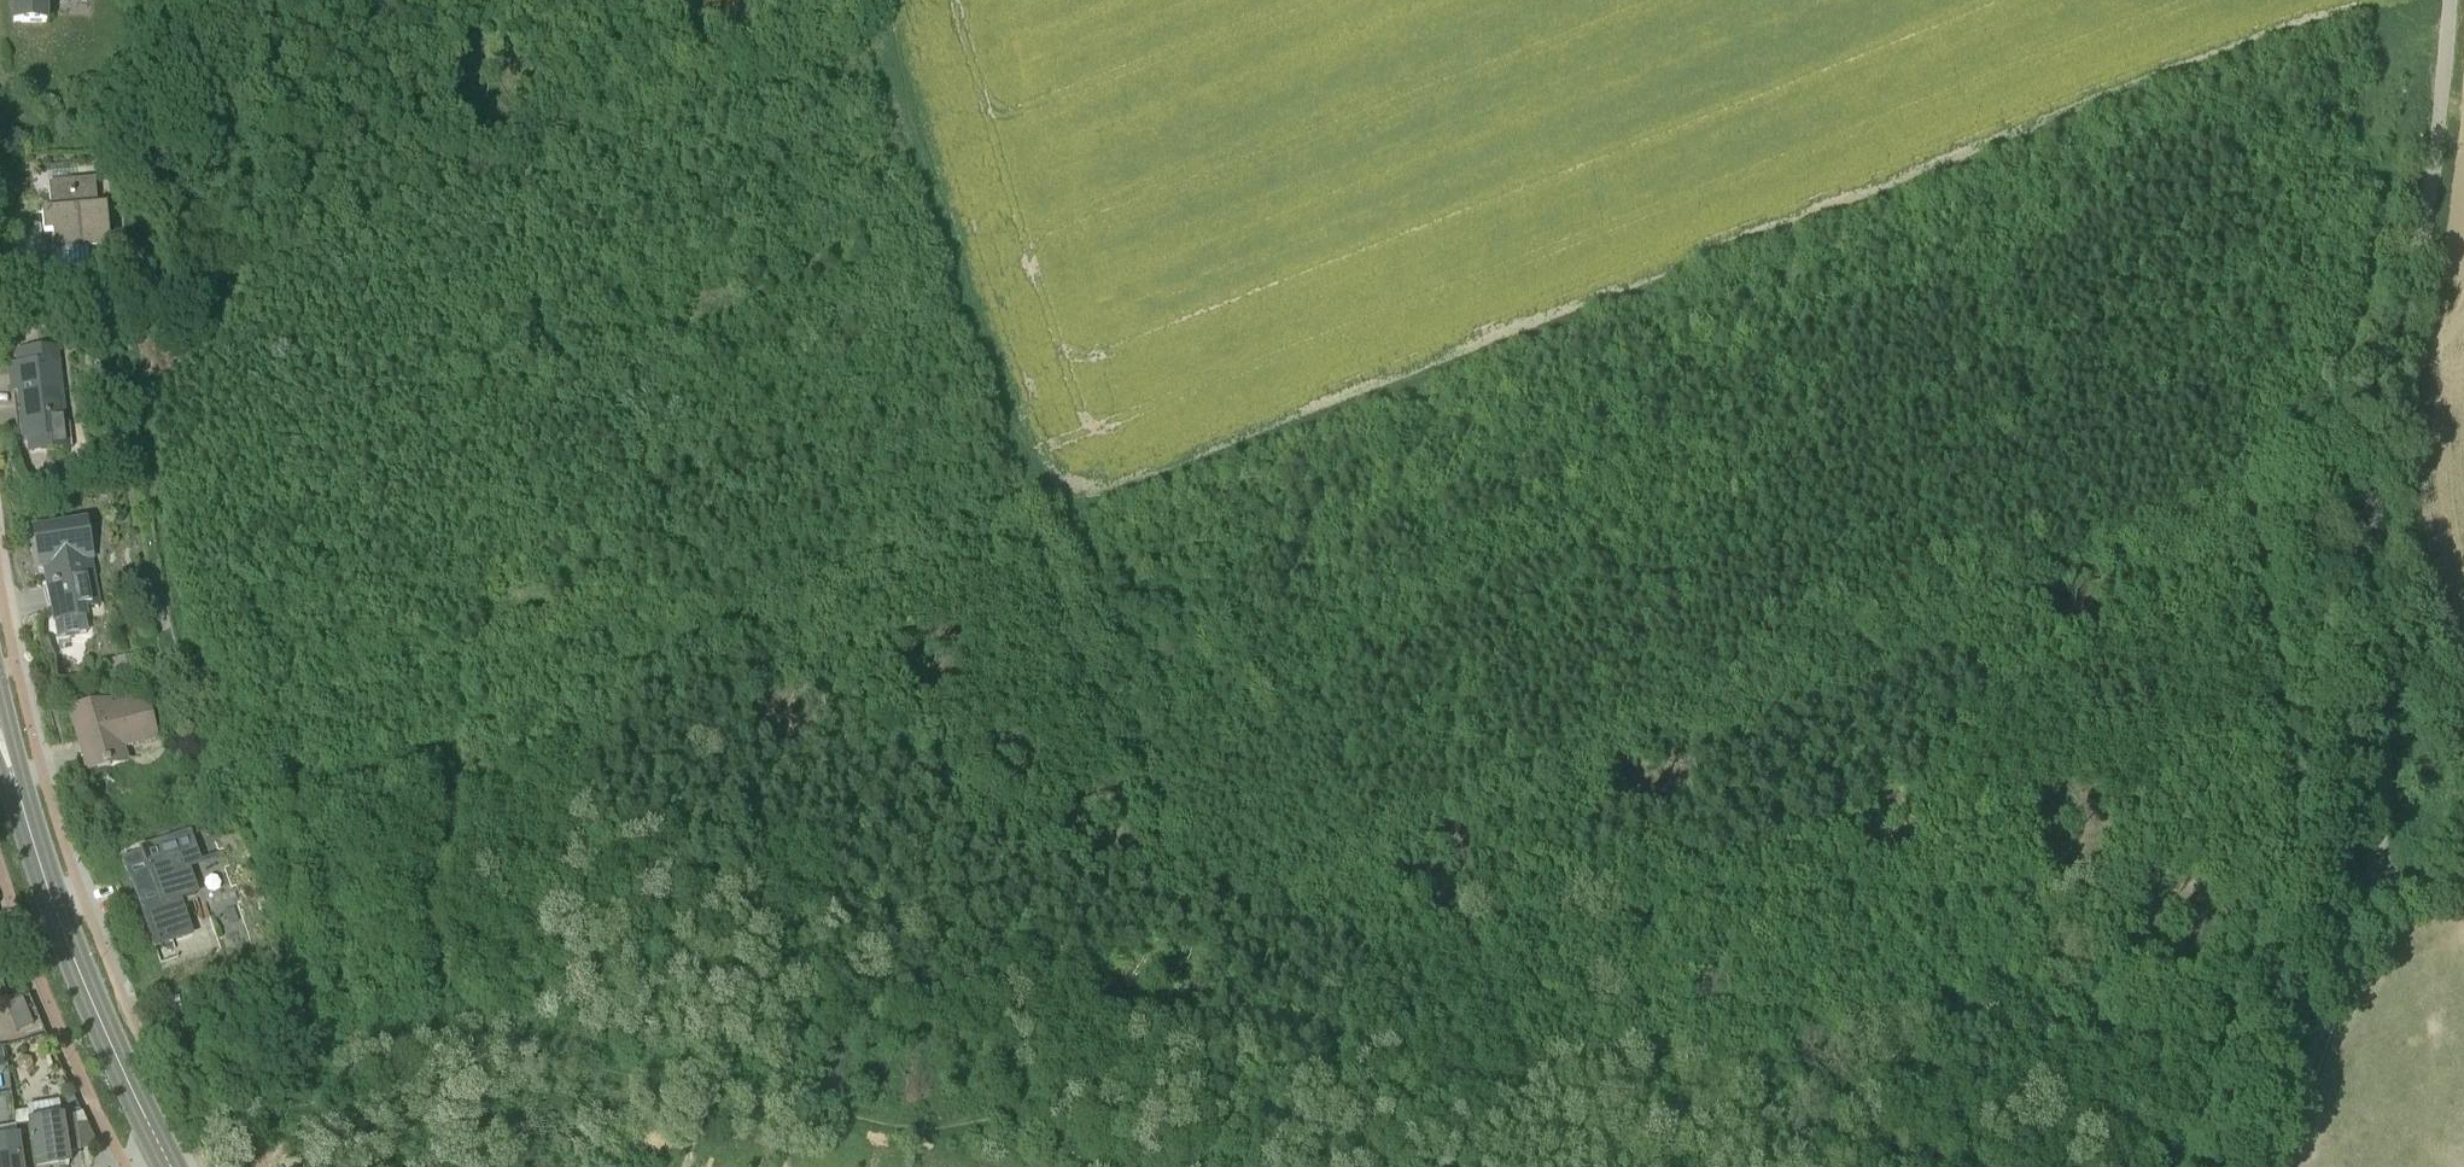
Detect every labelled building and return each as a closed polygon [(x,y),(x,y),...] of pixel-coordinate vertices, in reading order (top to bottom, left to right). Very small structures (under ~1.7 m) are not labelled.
[(48,23),(48,0),(13,0),(13,23),(48,23)] [(61,271),(85,270),(112,268),(106,204),(97,205),(94,179),(48,183),(50,210),(41,211),(43,225),(51,224),(52,238),(51,238),(52,243),(59,242),(61,271)] [(46,451),(68,448),(71,448),(59,349),(32,352),(32,353),(35,353),(36,367),(10,370),(13,395),(20,394),(25,442),(45,439),(46,451)] [(55,624),(88,617),(86,609),(101,607),(92,561),(94,560),(88,523),(33,533),(40,569),(44,568),(55,624)] [(133,655),(109,661),(113,676),(137,670),(133,655)] [(88,773),(128,762),(124,749),(159,740),(146,693),(112,702),(112,700),(71,712),(88,773)] [(155,949),(154,947),(191,934),(180,901),(201,894),(191,866),(201,863),(189,831),(139,848),(141,852),(122,859),(128,877),(117,881),(125,902),(136,898),(136,900),(141,898),(145,908),(141,909),(153,942),(151,942),(153,950),(155,949)] [(11,1019),(27,1013),(22,999),(6,1006),(11,1019)] [(16,1126),(17,1138),(21,1164),(35,1162),(36,1166),(61,1166),(68,1166),(62,1120),(16,1126)] [(21,1164),(17,1138),(0,1140),(0,1166),(21,1166),(21,1164)]
